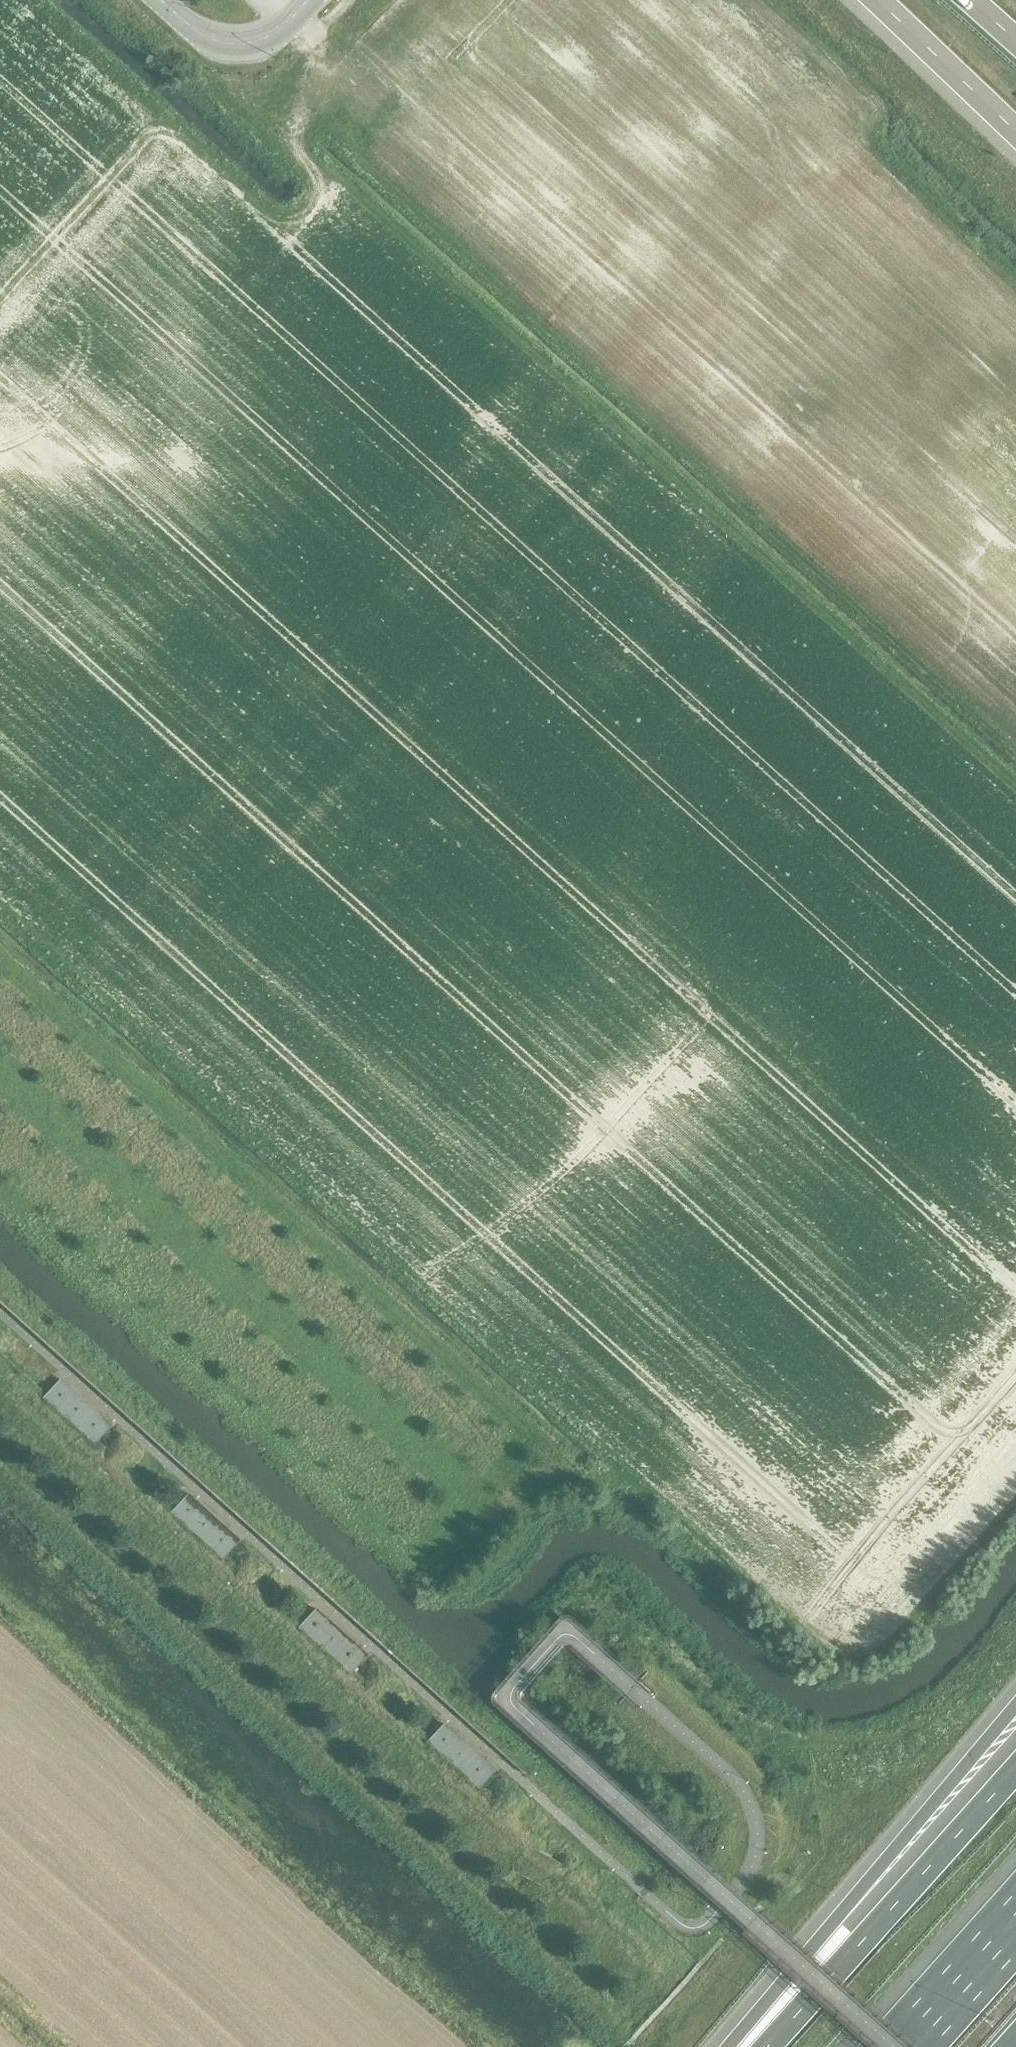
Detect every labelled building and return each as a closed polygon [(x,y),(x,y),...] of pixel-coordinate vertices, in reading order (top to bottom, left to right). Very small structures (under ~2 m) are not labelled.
[(50,1388),(43,1396),(96,1443),(104,1433),(112,1423),(61,1377),(60,1377),(53,1385),(50,1388)] [(177,1504),(171,1511),(223,1557),(229,1550),(240,1538),(188,1492),(177,1504)] [(306,1618),(298,1626),(351,1673),(359,1663),(369,1653),(316,1606),(306,1618)] [(434,1733),(427,1741),(479,1787),(486,1780),(496,1768),(444,1721),(434,1733)]
